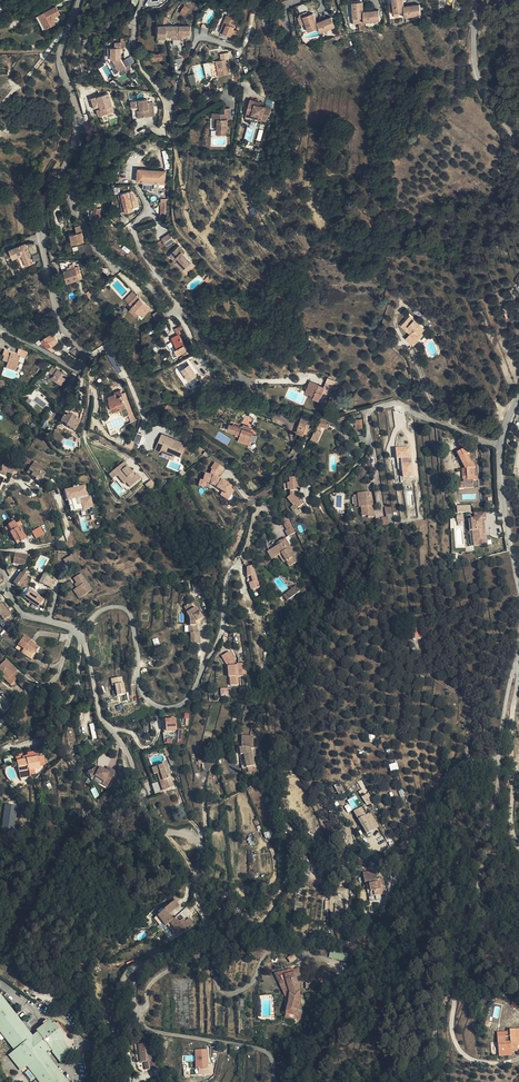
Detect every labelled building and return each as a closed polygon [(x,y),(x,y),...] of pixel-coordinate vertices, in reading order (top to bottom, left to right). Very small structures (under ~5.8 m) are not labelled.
[(394,13),(399,12),(405,12),(405,17),(421,15),(420,4),(404,6),(403,0),(392,0),(394,13)] [(353,13),(354,23),(380,21),(379,10),(364,11),(363,1),(354,2),(352,2),(353,13)] [(310,11),(306,2),(297,6),(300,14),(310,11)] [(190,8),(185,5),(181,12),(185,15),(190,8)] [(58,10),(56,6),(36,16),(43,29),(55,24),(54,20),(53,18),(54,17),(60,14),(58,10)] [(314,13),(304,16),(309,31),(319,28),(321,32),(335,27),(332,17),(317,23),(314,13)] [(229,35),(231,36),(236,38),(238,31),(239,28),(238,27),(236,31),(234,30),(238,19),(232,16),(227,14),(220,32),(222,33),(229,35)] [(168,25),(160,25),(160,33),(159,38),(167,38),(167,36),(168,25)] [(181,34),(181,25),(168,25),(167,36),(174,36),(174,38),(179,39),(179,34),(181,34)] [(191,25),(181,25),(181,34),(183,34),(183,35),(189,35),(191,35),(191,25)] [(117,66),(116,67),(119,72),(126,68),(121,59),(121,47),(125,47),(125,42),(116,42),(116,47),(109,47),(109,54),(112,54),(112,59),(113,59),(117,66)] [(138,62),(135,52),(130,54),(133,64),(138,62)] [(221,60),(217,61),(219,75),(231,73),(229,59),(221,60)] [(104,79),(111,75),(102,61),(96,64),(104,79)] [(212,74),(208,63),(203,64),(206,76),(212,74)] [(96,98),(90,100),(93,110),(95,109),(98,117),(114,112),(108,94),(96,99),(96,98)] [(133,108),(140,107),(141,117),(154,116),(153,102),(148,102),(148,99),(132,101),(133,108)] [(260,119),(263,109),(259,108),(255,106),(256,103),(250,101),(246,114),(260,119)] [(140,107),(133,108),(134,118),(141,117),(140,107)] [(218,127),(217,129),(220,129),(220,134),(227,135),(228,119),(230,119),(230,108),(225,108),(225,114),(214,113),(213,119),(215,119),(215,127),(218,127)] [(271,111),(263,109),(260,119),(261,120),(260,122),(265,124),(267,119),(269,119),(271,111)] [(166,171),(139,169),(138,181),(158,183),(158,189),(165,190),(166,171)] [(122,193),(126,212),(135,210),(131,191),(122,193)] [(254,206),(248,210),(252,216),(258,213),(254,206)] [(82,225),(76,226),(77,233),(71,234),(73,244),(85,241),(82,225)] [(175,241),(170,233),(162,238),(167,246),(175,241)] [(16,258),(17,260),(19,259),(25,273),(29,271),(27,265),(34,262),(26,243),(10,250),(14,259),(16,258)] [(85,252),(86,256),(93,254),(90,243),(78,246),(80,253),(85,252)] [(174,259),(174,260),(176,262),(181,267),(185,264),(187,266),(192,262),(184,254),(182,252),(184,250),(180,245),(170,254),(174,259)] [(19,259),(17,260),(23,274),(25,273),(19,259)] [(82,278),(78,266),(64,271),(68,282),(82,278)] [(129,303),(137,295),(133,291),(125,299),(129,303)] [(133,306),(140,313),(143,316),(151,309),(137,295),(129,303),(133,306)] [(138,316),(140,313),(133,306),(131,309),(138,316)] [(153,314),(155,318),(156,320),(158,324),(164,321),(158,311),(153,314)] [(420,335),(422,332),(424,330),(410,316),(402,325),(411,333),(406,338),(414,345),(422,337),(420,335)] [(178,356),(188,351),(179,334),(184,332),(181,326),(174,329),(177,334),(172,337),(177,348),(175,350),(178,356)] [(45,338),(47,342),(49,340),(52,346),(59,341),(54,332),(45,338)] [(7,365),(17,368),(20,358),(24,360),(27,353),(18,350),(17,354),(16,356),(11,355),(12,352),(4,350),(2,356),(4,357),(2,361),(8,363),(7,365)] [(117,373),(122,371),(112,351),(106,354),(117,373)] [(189,366),(180,372),(188,383),(197,377),(189,366)] [(62,383),(67,375),(55,367),(52,368),(50,372),(54,375),(52,377),(62,383)] [(334,384),(335,381),(328,378),(324,387),(310,381),(306,392),(310,394),(310,396),(325,402),(328,396),(326,395),(330,388),(332,389),(334,384)] [(126,407),(121,395),(117,397),(116,393),(109,396),(110,400),(109,400),(113,410),(123,407),(123,408),(126,407)] [(9,409),(0,405),(0,418),(1,416),(6,417),(9,409)] [(75,431),(81,421),(68,414),(66,418),(63,417),(61,422),(67,425),(66,427),(75,431)] [(244,416),(243,423),(250,425),(252,418),(244,416)] [(308,431),(311,420),(302,417),(297,433),(304,435),(306,430),(308,431)] [(363,427),(362,417),(354,419),(354,423),(357,423),(358,427),(363,427)] [(327,427),(329,420),(320,418),(320,426),(327,427)] [(250,441),(253,433),(253,432),(251,431),(251,429),(249,428),(249,430),(245,429),(245,427),(243,426),(243,427),(234,424),(234,425),(230,424),(228,431),(240,435),(239,438),(250,442),(250,441)] [(315,430),(310,440),(315,443),(318,438),(316,437),(319,432),(318,431),(315,430)] [(187,445),(161,434),(154,450),(160,453),(161,450),(181,458),(187,445)] [(401,458),(403,476),(413,475),(411,446),(395,447),(396,458),(401,458)] [(457,453),(466,470),(467,477),(462,478),(463,483),(457,484),(457,490),(463,490),(463,489),(473,488),(473,481),(475,480),(475,477),(474,469),(475,468),(472,464),(471,464),(467,456),(469,454),(466,449),(457,453)] [(298,470),(306,462),(302,460),(296,468),(298,470)] [(220,469),(223,466),(216,461),(214,463),(220,469)] [(122,474),(117,478),(123,486),(125,484),(129,489),(140,480),(136,475),(134,477),(126,467),(128,466),(124,462),(117,468),(122,474)] [(41,472),(43,469),(34,463),(27,473),(36,479),(34,481),(42,486),(46,479),(43,476),(44,474),(41,472)] [(14,469),(3,464),(0,470),(7,472),(12,474),(14,469)] [(122,474),(117,468),(108,476),(113,481),(117,478),(122,474)] [(366,471),(360,469),(358,476),(364,478),(366,471)] [(295,483),(295,478),(290,479),(290,484),(288,484),(288,490),(290,490),(290,496),(287,499),(294,506),(295,505),(298,508),(303,504),(298,498),(297,499),(294,496),(294,492),(298,491),(297,483),(295,483)] [(93,506),(91,495),(88,496),(85,484),(65,488),(70,511),(93,506)] [(370,507),(370,504),(369,494),(358,495),(358,497),(359,507),(359,508),(361,508),(362,516),(368,516),(368,518),(374,517),(373,506),(370,507)] [(456,505),(457,513),(471,512),(470,504),(456,505)] [(486,518),(485,512),(475,513),(476,519),(468,520),(469,531),(472,530),(473,541),(486,539),(486,533),(485,533),(482,533),(481,518),(483,518),(486,518)] [(288,537),(296,532),(288,516),(281,518),(287,530),(285,531),(288,537)] [(21,543),(26,539),(18,527),(17,528),(14,522),(8,526),(11,531),(9,533),(15,543),(20,540),(21,543)] [(41,526),(32,531),(36,538),(45,534),(41,526)] [(472,530),(469,531),(471,545),(487,544),(486,539),(473,541),(472,530)] [(272,560),(279,555),(281,554),(286,562),(289,567),(299,561),(295,556),(290,549),(291,548),(285,539),(276,544),(278,546),(268,552),(272,560)] [(31,557),(21,552),(15,553),(13,556),(16,557),(15,562),(27,567),(31,557)] [(76,563),(72,556),(67,559),(71,566),(76,563)] [(256,576),(252,566),(248,568),(248,577),(256,576)] [(15,584),(19,587),(20,588),(24,582),(26,576),(28,573),(27,573),(24,571),(15,584)] [(82,595),(91,588),(84,578),(81,573),(74,578),(77,582),(79,585),(77,587),(82,595)] [(39,582),(46,585),(49,578),(43,575),(39,582)] [(79,597),(82,595),(77,587),(74,589),(79,597)] [(290,599),(295,594),(293,591),(292,590),(286,594),(290,599)] [(38,608),(43,600),(30,591),(25,599),(38,608)] [(6,625),(12,621),(0,604),(0,618),(6,625)] [(199,644),(200,633),(197,633),(196,622),(202,619),(196,608),(193,610),(190,604),(184,608),(187,613),(186,614),(190,619),(190,626),(188,626),(188,633),(191,633),(191,644),(199,644)] [(422,638),(420,628),(411,630),(412,633),(411,633),(413,640),(422,638)] [(30,642),(31,641),(24,636),(15,649),(30,660),(32,656),(33,658),(37,653),(36,652),(38,649),(34,645),(30,642)] [(229,668),(228,668),(229,678),(230,678),(231,686),(238,686),(238,677),(246,677),(245,664),(237,665),(237,667),(234,667),(234,665),(232,662),(234,661),(230,652),(222,657),(227,666),(229,664),(229,668)] [(15,673),(13,670),(15,669),(6,660),(0,666),(0,673),(0,674),(0,676),(12,687),(16,683),(15,681),(20,677),(15,673)] [(126,693),(122,676),(111,678),(112,685),(115,685),(117,694),(126,693)] [(220,688),(220,696),(228,696),(228,688),(220,688)] [(166,731),(177,730),(176,717),(165,717),(166,731)] [(244,755),(247,768),(254,767),(250,749),(253,749),(254,737),(242,737),(242,749),(239,749),(241,756),(244,755)] [(86,745),(79,749),(82,754),(89,750),(86,745)] [(28,759),(38,757),(37,751),(27,753),(28,759)] [(174,764),(170,753),(166,754),(171,765),(174,764)] [(32,775),(33,775),(29,762),(28,759),(28,756),(22,758),(23,760),(16,762),(20,778),(29,776),(32,775)] [(29,762),(33,775),(35,774),(34,771),(39,769),(39,768),(45,766),(43,756),(38,757),(28,759),(29,762)] [(396,762),(389,764),(391,771),(398,768),(396,762)] [(159,773),(165,790),(174,787),(165,764),(152,769),(154,775),(156,774),(159,773)] [(115,772),(110,769),(108,773),(104,772),(103,771),(97,768),(89,773),(87,774),(90,780),(94,777),(104,782),(103,785),(108,787),(108,785),(109,785),(115,772)] [(162,791),(165,790),(159,773),(156,774),(159,782),(162,791)] [(361,789),(358,790),(360,794),(367,791),(362,779),(357,781),(361,789)] [(156,794),(162,791),(159,782),(153,785),(156,794)] [(334,786),(338,793),(344,790),(340,783),(334,786)] [(362,796),(367,805),(373,801),(368,793),(362,796)] [(352,798),(348,800),(351,808),(347,810),(347,811),(356,808),(352,798)] [(13,830),(17,805),(5,803),(1,828),(13,830)] [(367,834),(373,831),(364,817),(358,820),(367,834)] [(381,890),(379,880),(377,881),(375,872),(363,874),(365,883),(368,882),(370,892),(381,890)] [(178,922),(175,918),(173,920),(169,915),(171,913),(177,909),(171,903),(163,910),(156,916),(157,917),(162,922),(165,926),(166,925),(173,933),(175,931),(178,935),(184,931),(193,925),(188,919),(185,921),(183,922),(181,920),(178,922)] [(295,973),(294,970),(294,969),(276,974),(288,1003),(289,994),(284,976),(295,973)] [(296,979),(301,977),(299,969),(294,970),(295,973),(284,976),(289,994),(288,1003),(286,1014),(289,1015),(288,1020),(295,1022),(295,1019),(300,1020),(302,1011),(297,1010),(297,1008),(298,1005),(300,1003),(300,991),(296,979)] [(0,998),(0,1030),(16,1051),(10,1056),(21,1070),(27,1065),(41,1081),(66,1081),(43,1053),(45,1051),(46,1052),(48,1051),(47,1049),(49,1047),(60,1061),(70,1053),(62,1043),(63,1042),(60,1038),(66,1032),(57,1022),(51,1027),(48,1023),(37,1032),(38,1033),(32,1039),(0,998)] [(516,1031),(507,1031),(507,1033),(498,1034),(498,1040),(511,1039),(511,1043),(507,1043),(507,1041),(499,1042),(499,1050),(503,1050),(503,1054),(513,1054),(518,1053),(518,1049),(518,1046),(516,1031)] [(152,1069),(149,1044),(137,1045),(139,1063),(144,1062),(145,1070),(152,1069)] [(194,1049),(195,1068),(209,1068),(208,1048),(194,1049)] [(503,1050),(499,1050),(500,1059),(514,1058),(513,1054),(503,1054),(503,1050)] [(344,1081),(344,1077),(342,1074),(340,1073),(337,1073),(335,1073),(333,1074),(332,1077),(331,1079),(331,1081),(332,1081),(343,1081),(344,1081)]
